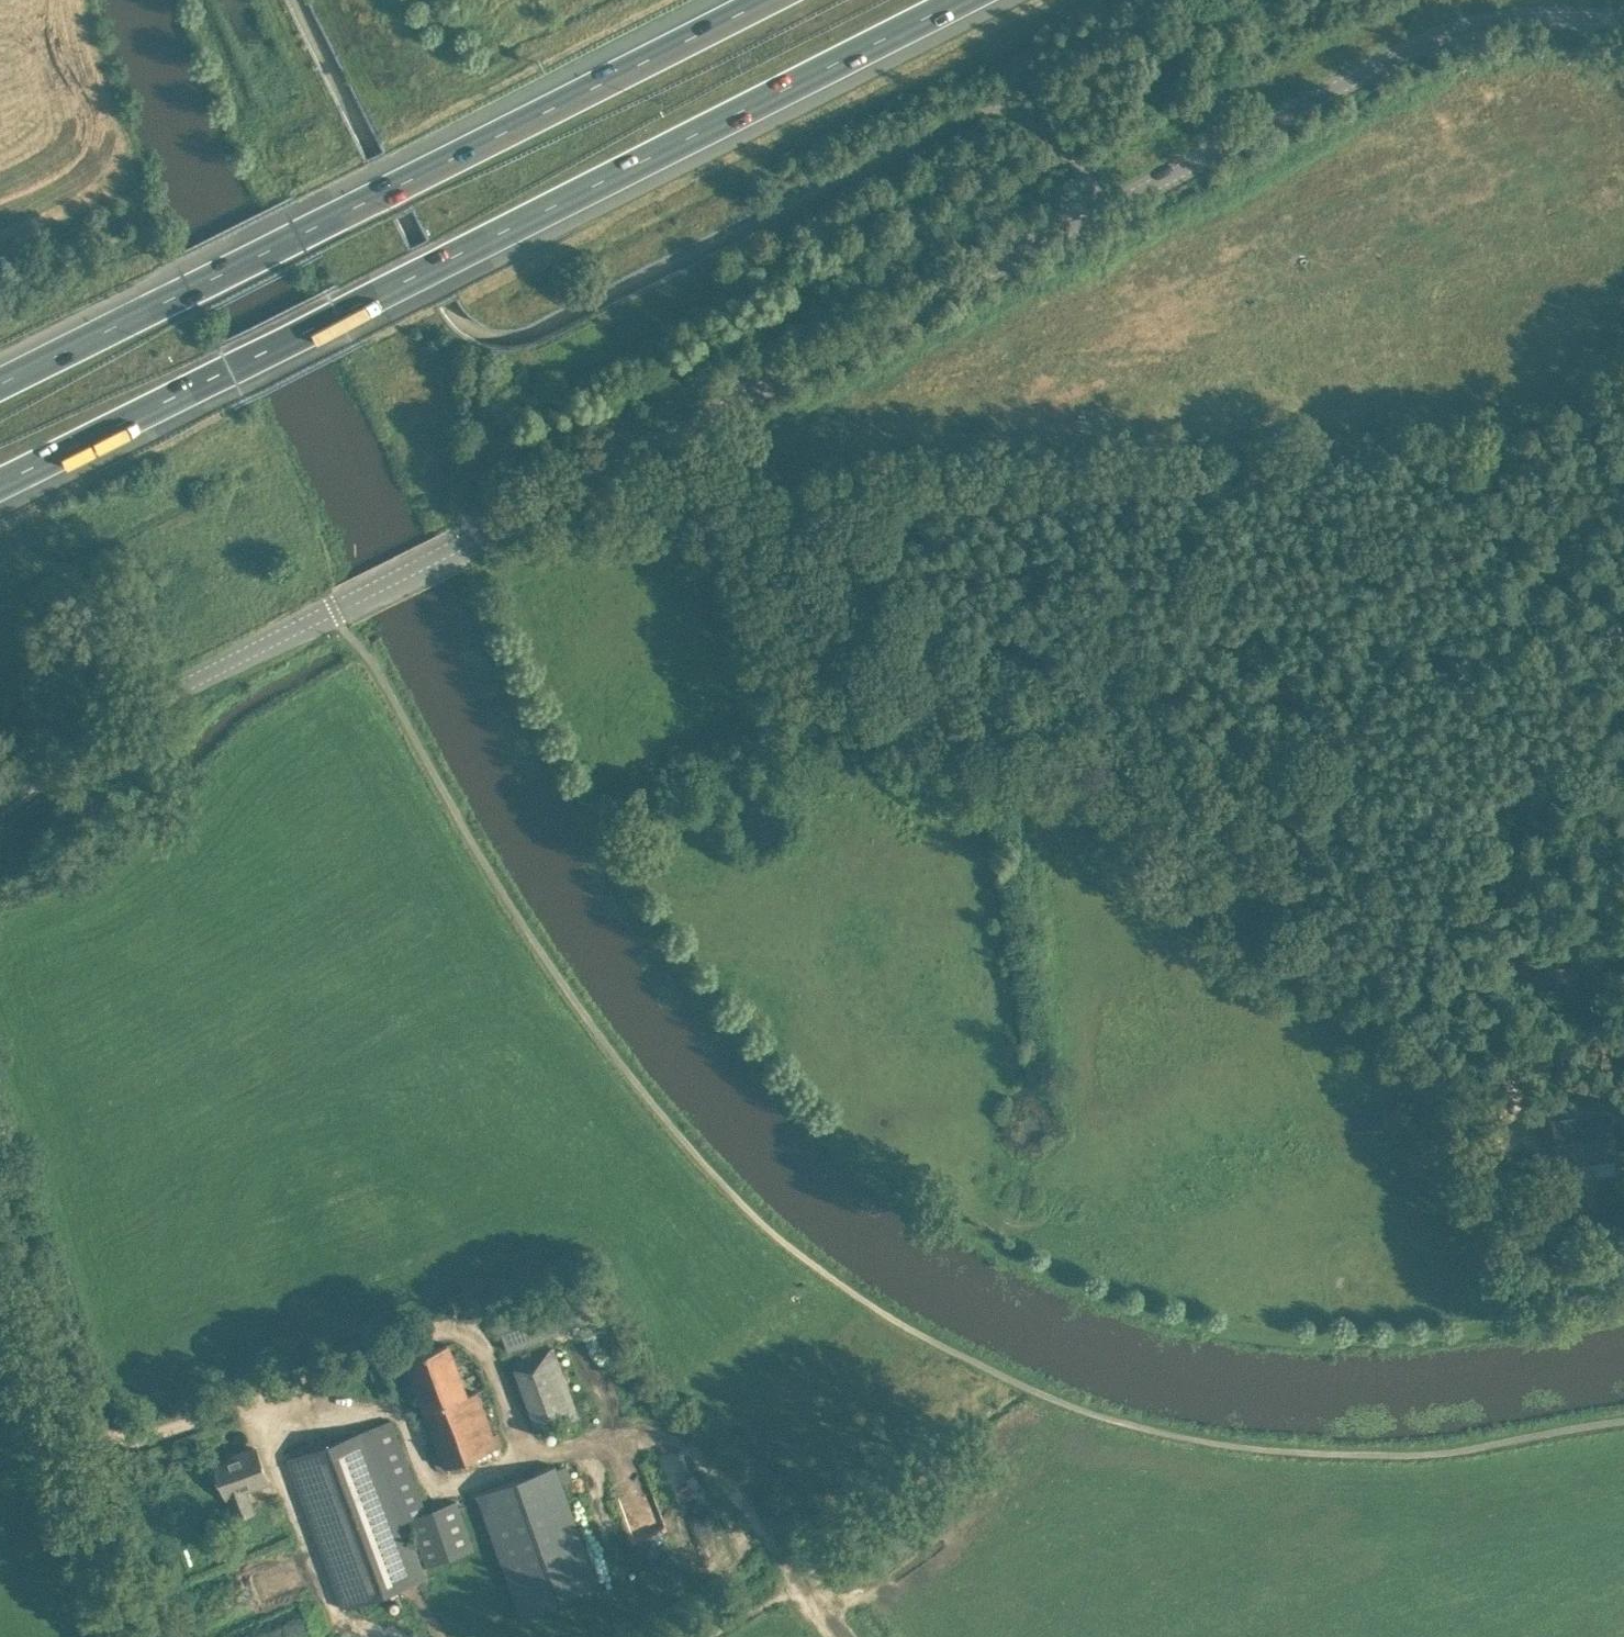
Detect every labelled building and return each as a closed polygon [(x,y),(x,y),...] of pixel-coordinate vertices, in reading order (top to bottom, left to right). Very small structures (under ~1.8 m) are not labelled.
[(414,240),(397,246),(400,256),(417,251),(414,240)] [(1615,1153),(1610,1118),(1593,1120),(1592,1113),(1552,1119),(1556,1145),(1566,1144),(1568,1160),(1615,1153)] [(498,1432),(493,1434),(477,1390),(467,1394),(448,1343),(406,1359),(445,1466),(503,1445),(498,1432)] [(554,1347),(514,1361),(539,1432),(579,1417),(554,1347)] [(409,1518),(426,1512),(391,1419),(370,1427),(404,1520),(409,1518)] [(370,1427),(287,1458),(343,1607),(426,1577),(404,1520),(370,1427)] [(235,1516),(251,1511),(243,1489),(268,1480),(255,1447),(214,1462),(226,1495),(227,1495),(235,1516)] [(476,1493),(519,1613),(599,1584),(556,1464),(476,1493)] [(456,1500),(426,1512),(409,1518),(427,1565),(474,1547),(456,1500)]
